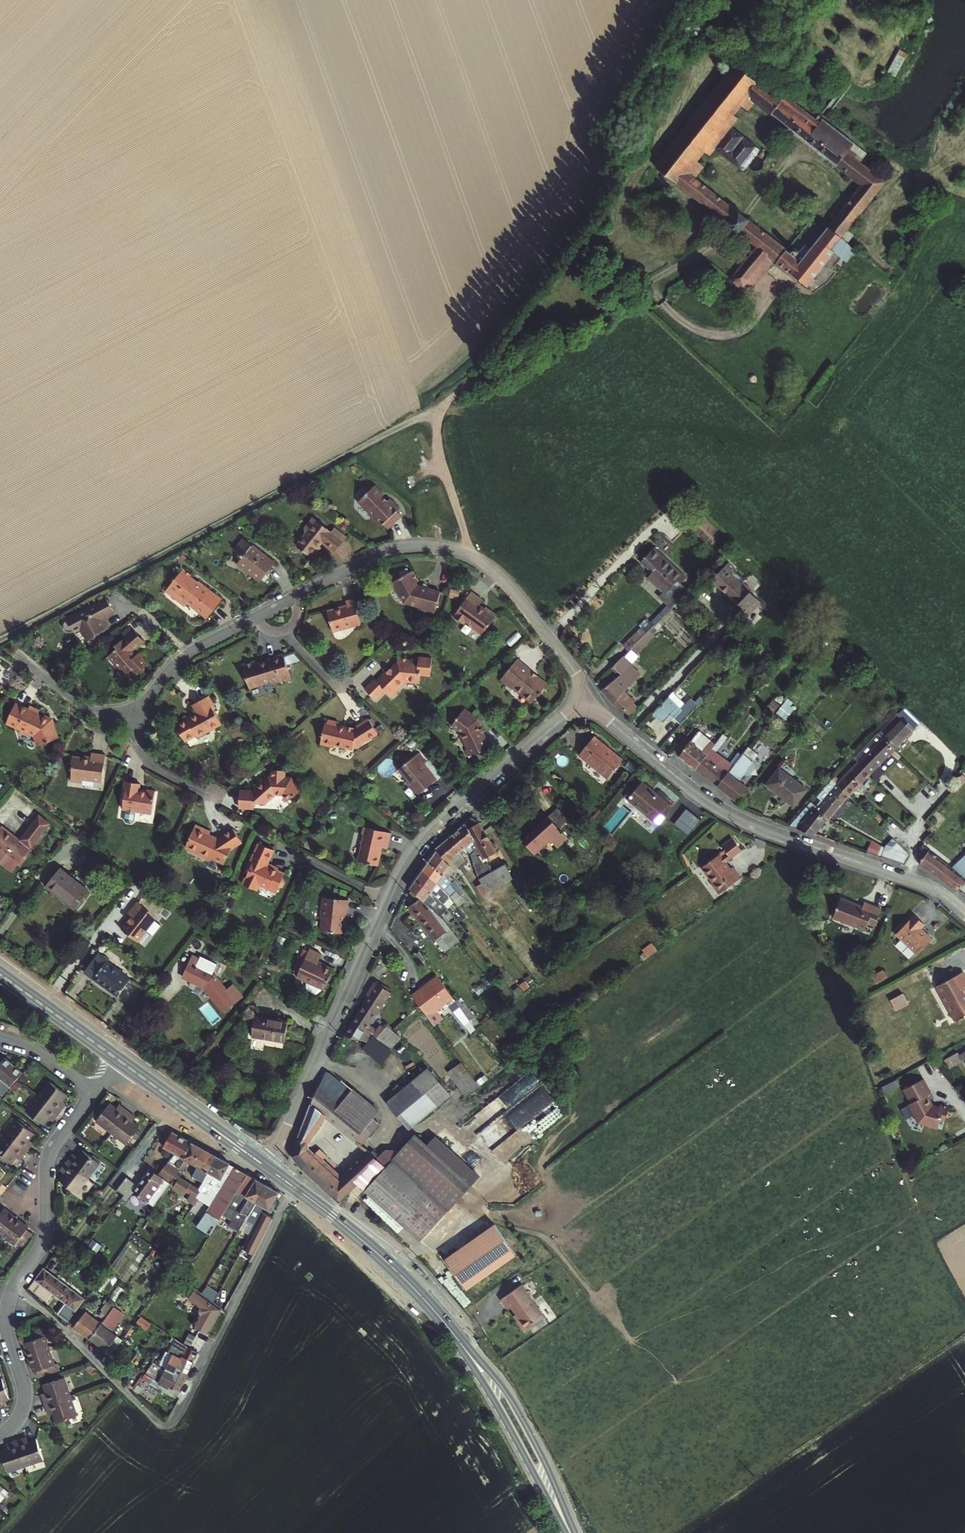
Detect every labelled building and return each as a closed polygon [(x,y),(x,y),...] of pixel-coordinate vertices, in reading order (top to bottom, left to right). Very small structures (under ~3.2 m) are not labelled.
[(907,54),(893,76),(900,81),(915,58),(907,54)] [(737,230),(746,219),(698,181),(707,170),(701,165),(709,155),(715,160),(721,152),(749,175),(764,155),(736,133),(743,123),(737,118),(746,107),(752,112),(759,103),(869,190),(833,235),(846,245),(892,187),(861,164),(865,159),(858,153),(861,149),(831,125),(828,129),(793,102),(789,107),(744,72),(741,75),(735,83),(663,172),(737,230)] [(744,236),(753,225),(746,219),(737,230),(744,236)] [(744,236),(753,243),(762,232),(753,225),(744,236)] [(753,243),(763,251),(775,260),(781,265),(785,268),(793,257),(762,232),(753,243)] [(793,257),(785,268),(814,291),(843,256),(845,258),(847,255),(846,254),(850,249),(846,245),(833,235),(826,244),(824,242),(821,246),(823,247),(817,255),(811,250),(805,258),(800,253),(796,258),(793,257)] [(775,260),(763,251),(737,285),(748,294),(775,260)] [(775,260),(748,294),(754,299),(781,265),(775,260)] [(389,499),(388,501),(382,501),(382,494),(376,486),(362,498),(362,504),(371,515),(371,518),(374,522),(376,522),(380,526),(382,524),(386,529),(400,516),(396,512),(398,510),(389,499)] [(333,529),(330,532),(313,518),(304,529),(304,533),(305,534),(297,545),(312,557),(321,546),(319,544),(321,542),(334,553),(345,539),(333,529)] [(275,563),(258,549),(255,550),(251,546),(252,544),(245,538),(242,538),(235,548),(236,551),(242,556),(238,560),(240,565),(258,580),(261,579),(265,582),(270,576),(266,573),(275,563)] [(654,546),(642,560),(648,566),(646,568),(653,574),(650,578),(652,580),(670,561),(654,546)] [(670,561),(652,580),(668,594),(666,597),(672,603),(675,607),(691,591),(683,583),(689,577),(670,561)] [(746,581),(736,572),(737,570),(731,564),(715,581),(731,596),(729,599),(736,605),(739,603),(744,597),(746,599),(752,593),(753,592),(744,584),(746,581)] [(389,580),(401,602),(418,606),(418,609),(433,613),(438,591),(415,585),(413,581),(416,579),(409,568),(389,580)] [(187,602),(207,617),(221,599),(198,581),(195,583),(189,578),(190,574),(183,569),(165,591),(184,606),(187,602)] [(470,589),(453,615),(464,623),(466,619),(475,624),(473,626),(483,632),(496,612),(485,604),(483,606),(477,602),(481,597),(470,589)] [(763,603),(752,593),(746,599),(744,597),(739,603),(741,605),(747,612),(752,607),(755,611),(763,603)] [(73,615),(86,641),(96,636),(95,635),(100,632),(98,628),(106,624),(102,616),(113,610),(107,598),(73,615)] [(345,606),(325,612),(331,631),(359,623),(352,599),(344,601),(345,606)] [(672,603),(652,624),(655,627),(675,607),(672,603)] [(639,628),(642,630),(647,636),(655,627),(652,624),(648,620),(639,628)] [(126,674),(132,668),(135,666),(139,672),(150,663),(140,651),(136,655),(132,650),(145,639),(135,627),(116,644),(118,647),(107,657),(117,668),(119,666),(126,674)] [(629,654),(647,636),(642,630),(624,649),(629,654)] [(270,683),(283,680),(290,677),(283,653),(267,658),(268,660),(255,664),(254,661),(240,665),(248,688),(261,684),(260,683),(269,680),(270,683)] [(395,687),(404,678),(414,678),(414,672),(417,671),(417,669),(427,669),(427,653),(414,653),(413,659),(406,659),(406,656),(392,656),(393,660),(393,664),(388,669),(386,668),(373,680),(371,678),(361,688),(372,699),(382,689),(386,692),(393,685),(395,687)] [(627,656),(614,669),(620,675),(605,692),(627,714),(636,703),(625,694),(642,675),(632,667),(635,664),(627,656)] [(525,675),(528,671),(515,660),(496,682),(502,687),(504,685),(528,705),(530,702),(532,703),(538,696),(536,694),(542,688),(543,687),(533,679),(532,680),(525,675)] [(544,685),(528,671),(525,675),(532,680),(533,679),(543,687),(544,685)] [(387,694),(395,687),(393,685),(386,692),(387,694)] [(216,720),(210,706),(209,704),(212,702),(207,693),(190,701),(194,708),(191,710),(192,712),(172,721),(180,736),(191,731),(192,734),(202,729),(202,727),(208,724),(211,725),(216,722),(216,720)] [(673,697),(658,714),(671,725),(678,717),(688,726),(696,717),(673,697)] [(775,698),(768,706),(774,712),(781,704),(775,698)] [(22,733),(26,732),(33,735),(38,746),(58,738),(50,719),(37,713),(38,710),(28,706),(26,709),(14,703),(5,722),(18,728),(19,731),(22,733)] [(632,718),(642,708),(636,703),(627,714),(632,718)] [(908,706),(882,733),(887,738),(899,749),(924,722),(908,706)] [(460,734),(458,736),(462,743),(465,744),(463,747),(466,751),(465,752),(468,758),(476,754),(478,755),(490,749),(481,730),(479,731),(475,723),(477,719),(464,709),(450,726),(460,734)] [(330,745),(349,750),(375,735),(366,720),(351,728),(352,729),(349,732),(347,731),(347,729),(341,727),(340,729),(332,727),(333,723),(323,721),(322,724),(320,723),(315,744),(329,748),(330,745)] [(580,755),(609,778),(622,762),(615,757),(614,759),(608,754),(611,750),(594,737),(580,755)] [(707,758),(715,749),(698,737),(691,746),(707,758)] [(875,774),(899,749),(887,738),(875,750),(872,748),(869,751),(872,753),(863,762),(875,774)] [(674,755),(681,759),(691,746),(684,742),(674,755)] [(697,771),(707,758),(691,746),(681,759),(697,771)] [(623,760),(611,750),(608,754),(614,759),(615,757),(622,762),(623,760)] [(95,758),(76,755),(75,764),(78,765),(76,771),(75,780),(86,783),(86,779),(106,782),(111,755),(96,752),(95,758)] [(398,769),(407,779),(408,783),(418,795),(436,780),(427,769),(426,770),(421,765),(424,763),(416,753),(398,769)] [(739,780),(754,762),(746,754),(737,765),(729,774),(719,786),(740,801),(750,789),(739,780)] [(853,796),(875,774),(863,762),(857,757),(850,764),(847,768),(836,779),(840,783),(851,794),(853,796)] [(725,771),(707,758),(697,771),(719,786),(729,774),(725,771)] [(797,805),(809,788),(781,767),(768,784),(797,805)] [(253,804),(263,804),(268,800),(269,801),(275,796),(273,794),(283,794),(288,800),(294,796),(295,796),(301,791),(291,779),(283,779),(284,771),(271,771),(270,779),(268,779),(264,783),(261,780),(252,787),(255,790),(251,793),(250,792),(238,791),(238,809),(253,809),(253,804)] [(851,794),(840,783),(836,779),(826,790),(830,794),(820,806),(834,816),(851,794)] [(136,811),(152,814),(156,792),(147,790),(147,793),(139,792),(141,784),(126,781),(123,799),(125,799),(123,809),(127,810),(127,812),(136,813),(136,811)] [(671,803),(643,783),(630,801),(662,824),(668,816),(664,813),(671,803)] [(851,794),(834,816),(836,818),(853,796),(851,794)] [(831,820),(817,810),(815,808),(817,806),(814,803),(792,826),(818,836),(831,820)] [(817,810),(831,820),(834,816),(820,806),(817,810)] [(560,848),(570,840),(562,830),(572,823),(562,810),(526,838),(537,853),(553,840),(560,848)] [(474,845),(468,832),(465,825),(448,838),(459,853),(464,850),(469,857),(473,853),(469,849),(474,845)] [(481,826),(468,832),(474,845),(469,849),(473,853),(469,857),(478,883),(488,876),(489,873),(487,868),(485,868),(484,867),(485,864),(484,862),(495,857),(481,826)] [(196,827),(187,847),(200,853),(200,857),(209,861),(212,859),(224,864),(230,852),(241,844),(232,830),(216,841),(209,838),(211,834),(196,827)] [(0,837),(0,853),(20,869),(43,840),(32,831),(22,843),(4,829),(2,832),(2,834),(0,837)] [(365,836),(360,863),(381,867),(384,849),(390,850),(393,834),(366,829),(365,836)] [(456,856),(459,853),(448,838),(434,849),(433,850),(448,871),(451,868),(454,872),(455,872),(459,877),(463,874),(459,869),(462,868),(459,865),(462,863),(456,856)] [(729,852),(724,856),(722,853),(705,867),(717,882),(715,883),(723,893),(744,877),(735,866),(733,867),(728,861),(744,849),(734,838),(724,846),(729,852)] [(880,859),(886,851),(876,844),(872,856),(880,859)] [(260,885),(271,890),(273,886),(280,889),(280,887),(283,886),(284,884),(283,881),(285,877),(278,873),(279,871),(273,868),(272,871),(266,868),(267,865),(274,851),(260,845),(249,868),(251,869),(248,875),(243,885),(257,891),(260,885)] [(886,851),(880,859),(907,868),(914,859),(900,846),(892,854),(886,851)] [(185,850),(200,857),(200,853),(187,847),(185,850)] [(945,861),(926,848),(921,855),(928,859),(922,866),(935,875),(945,861)] [(433,850),(427,861),(447,888),(448,886),(445,882),(450,874),(448,871),(433,850)] [(960,871),(964,866),(964,857),(954,867),(958,870),(960,871)] [(447,888),(427,861),(422,870),(438,893),(442,887),(445,890),(447,888)] [(954,867),(945,861),(935,875),(952,886),(962,873),(960,871),(958,870),(954,867)] [(500,867),(492,873),(500,885),(508,880),(500,867)] [(438,893),(422,870),(416,879),(435,905),(437,903),(434,899),(438,893)] [(63,871),(49,889),(79,912),(93,894),(63,871)] [(480,898),(484,895),(497,887),(500,885),(492,873),(488,876),(478,883),(480,886),(476,888),(474,890),(480,898)] [(962,873),(952,886),(959,892),(964,885),(964,875),(962,873)] [(444,915),(435,905),(416,879),(410,888),(416,895),(420,899),(431,912),(439,921),(444,915)] [(523,893),(515,900),(527,913),(535,906),(523,893)] [(831,916),(857,926),(860,919),(866,921),(874,924),(880,907),(863,901),(861,907),(853,904),(854,901),(839,895),(831,916)] [(348,901),(322,898),(320,910),(323,912),(322,920),(321,931),(331,932),(332,933),(346,934),(348,922),(344,922),(344,915),(346,915),(348,901)] [(460,944),(439,921),(431,912),(420,899),(411,907),(447,954),(460,944)] [(131,937),(140,944),(158,921),(150,915),(152,913),(140,904),(131,916),(134,919),(124,932),(128,935),(127,936),(130,938),(131,937)] [(933,941),(922,930),(925,927),(914,917),(897,937),(920,956),(933,941)] [(860,919),(857,926),(863,928),(866,921),(860,919)] [(321,990),(323,990),(332,970),(318,963),(321,956),(309,950),(296,978),(306,982),(305,991),(315,995),(321,990)] [(100,956),(87,973),(120,999),(134,981),(100,956)] [(226,1015),(241,1002),(244,999),(244,998),(234,986),(227,991),(216,978),(199,969),(202,963),(194,959),(185,980),(208,992),(226,1015)] [(887,971),(875,978),(879,984),(891,978),(887,971)] [(964,973),(938,985),(956,1021),(964,1016),(964,974),(964,973)] [(436,977),(411,996),(418,1004),(433,1025),(442,1019),(436,1011),(446,1004),(466,1030),(473,1025),(467,1017),(436,977)] [(369,999),(344,1038),(367,1044),(373,1036),(377,1039),(384,1031),(380,1028),(378,1026),(372,1032),(367,1029),(375,1016),(374,1015),(388,993),(375,985),(366,997),(369,999)] [(902,992),(890,998),(893,1007),(906,1000),(902,992)] [(315,1012),(311,1020),(316,1022),(319,1014),(315,1012)] [(291,1025),(259,1019),(255,1039),(287,1045),(291,1025)] [(385,1032),(384,1031),(377,1039),(390,1048),(399,1037),(392,1031),(390,1029),(388,1028),(385,1032)] [(376,1052),(389,1057),(393,1051),(390,1048),(377,1039),(373,1036),(367,1044),(364,1048),(376,1052)] [(376,1052),(364,1048),(363,1050),(383,1064),(389,1057),(376,1052)] [(952,1057),(957,1065),(964,1060),(964,1050),(952,1057)] [(0,1066),(0,1081),(7,1086),(0,1095),(0,1097),(2,1099),(18,1080),(23,1075),(5,1060),(0,1066)] [(420,1063),(380,1096),(402,1122),(442,1089),(420,1063)] [(480,1087),(463,1064),(451,1073),(468,1097),(480,1087)] [(888,1093),(902,1086),(898,1078),(884,1085),(888,1093)] [(328,1079),(320,1091),(355,1118),(364,1106),(328,1079)] [(924,1079),(905,1090),(912,1104),(901,1110),(913,1130),(926,1133),(927,1125),(941,1128),(943,1117),(948,1118),(951,1106),(941,1104),(941,1107),(934,1105),(929,1096),(932,1094),(924,1079)] [(523,1080),(471,1117),(478,1127),(524,1095),(520,1089),(527,1085),(523,1080)] [(64,1108),(59,1104),(67,1094),(49,1081),(38,1096),(60,1113),(64,1108)] [(367,1103),(364,1106),(355,1118),(320,1091),(308,1106),(289,1156),(292,1161),(308,1146),(324,1116),(361,1145),(377,1124),(372,1120),(378,1112),(367,1103)] [(60,1113),(38,1096),(27,1110),(44,1124),(51,1115),(56,1118),(60,1113)] [(97,1119),(112,1131),(130,1108),(123,1104),(120,1108),(111,1101),(97,1119)] [(140,1124),(131,1117),(134,1112),(130,1108),(112,1131),(127,1142),(140,1124)] [(32,1145),(27,1142),(34,1133),(16,1119),(5,1134),(28,1151),(32,1145)] [(5,1134),(0,1141),(0,1154),(12,1162),(19,1153),(23,1156),(28,1151),(5,1134)] [(162,1149),(174,1155),(178,1158),(173,1167),(177,1169),(183,1160),(181,1159),(190,1144),(171,1134),(162,1149)] [(151,1171),(150,1172),(172,1188),(188,1197),(189,1196),(197,1201),(202,1192),(200,1191),(179,1179),(182,1173),(179,1171),(185,1161),(197,1168),(192,1177),(201,1183),(215,1157),(190,1144),(181,1159),(183,1160),(177,1169),(173,1167),(167,1164),(158,1176),(151,1171)] [(315,1152),(308,1146),(292,1161),(298,1170),(315,1152)] [(315,1152),(298,1170),(300,1172),(304,1178),(334,1203),(355,1185),(380,1165),(369,1152),(341,1176),(322,1158),(327,1152),(320,1146),(315,1152)] [(71,1155),(66,1161),(88,1177),(100,1162),(82,1149),(75,1158),(71,1155)] [(215,1157),(201,1183),(203,1184),(200,1191),(202,1192),(215,1200),(235,1168),(215,1157)] [(429,1194),(388,1160),(381,1165),(423,1201),(429,1194)] [(88,1177),(66,1161),(63,1165),(67,1169),(59,1179),(76,1192),(88,1177)] [(447,1209),(429,1194),(423,1201),(381,1165),(380,1165),(355,1185),(421,1240),(447,1209)] [(219,1223),(237,1195),(249,1176),(235,1168),(215,1200),(210,1208),(205,1215),(219,1223)] [(149,1205),(155,1210),(159,1204),(153,1199),(161,1188),(168,1193),(172,1188),(150,1172),(134,1194),(143,1201),(141,1203),(147,1207),(149,1205)] [(119,1190),(131,1198),(140,1184),(128,1176),(119,1190)] [(249,1176),(237,1195),(245,1200),(229,1228),(238,1233),(244,1222),(251,1210),(265,1185),(249,1176)] [(265,1185),(251,1210),(256,1212),(260,1215),(264,1208),(270,1211),(277,1199),(280,1193),(265,1185)] [(123,1198),(113,1210),(119,1214),(128,1202),(123,1198)] [(3,1236),(17,1217),(5,1208),(3,1210),(0,1208),(0,1234),(3,1236)] [(244,1222),(249,1225),(256,1212),(251,1210),(244,1222)] [(272,1219),(263,1216),(249,1242),(247,1240),(245,1244),(256,1250),(272,1219)] [(27,1229),(29,1226),(17,1217),(3,1236),(14,1245),(16,1242),(22,1246),(32,1233),(27,1229)] [(244,1222),(238,1233),(246,1237),(252,1227),(249,1225),(244,1222)] [(516,1255),(495,1223),(445,1257),(467,1289),(516,1255)] [(29,1290),(44,1300),(58,1282),(43,1271),(29,1290)] [(58,1282),(44,1300),(46,1302),(52,1295),(64,1304),(57,1314),(67,1322),(84,1301),(58,1282)] [(542,1314),(520,1282),(499,1297),(505,1305),(508,1303),(518,1317),(516,1319),(523,1328),(542,1314)] [(199,1322),(210,1327),(220,1309),(213,1304),(201,1296),(198,1293),(192,1303),(204,1313),(199,1322)] [(89,1340),(112,1311),(109,1309),(99,1323),(86,1313),(74,1329),(89,1340)] [(121,1339),(110,1331),(122,1315),(114,1309),(112,1311),(89,1340),(109,1354),(121,1339)] [(210,1327),(199,1322),(187,1345),(196,1351),(210,1327)] [(23,1344),(20,1345),(24,1359),(47,1351),(42,1337),(44,1336),(42,1330),(37,1332),(21,1337),(23,1344)] [(183,1379),(196,1354),(171,1341),(169,1344),(171,1345),(166,1355),(170,1357),(164,1370),(183,1379)] [(52,1366),(47,1351),(24,1359),(29,1374),(33,1373),(35,1380),(51,1374),(49,1367),(52,1366)] [(164,1370),(152,1364),(145,1379),(142,1385),(153,1391),(173,1400),(183,1379),(164,1370)] [(42,1400),(44,1406),(70,1397),(63,1380),(43,1387),(47,1399),(42,1400)] [(9,1401),(2,1381),(0,1381),(0,1404),(9,1401)] [(77,1418),(70,1397),(44,1406),(46,1414),(52,1412),(57,1425),(77,1418)] [(35,1440),(23,1444),(22,1440),(16,1442),(25,1467),(42,1461),(35,1440)] [(25,1467),(16,1442),(9,1445),(10,1449),(0,1452),(0,1455),(7,1474),(25,1467)]
